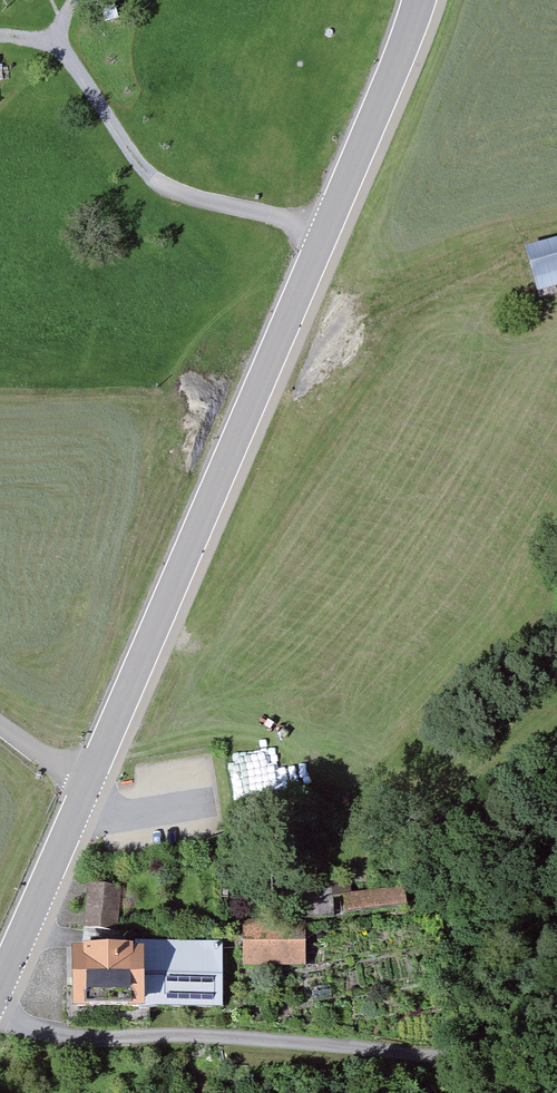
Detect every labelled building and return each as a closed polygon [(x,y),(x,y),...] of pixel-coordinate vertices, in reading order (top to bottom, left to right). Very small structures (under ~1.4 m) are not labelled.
[(528,254),(540,295),(556,290),(556,245),(528,254)] [(122,888),(86,885),(82,930),(118,933),(122,888)] [(412,888),(346,895),(349,916),(414,909),(412,888)] [(303,924),(243,924),(243,968),(303,967),(303,924)] [(144,951),(144,1009),(222,1008),(222,944),(144,945),(144,951)] [(144,951),(72,951),(72,1009),(144,1009),(144,951)]
